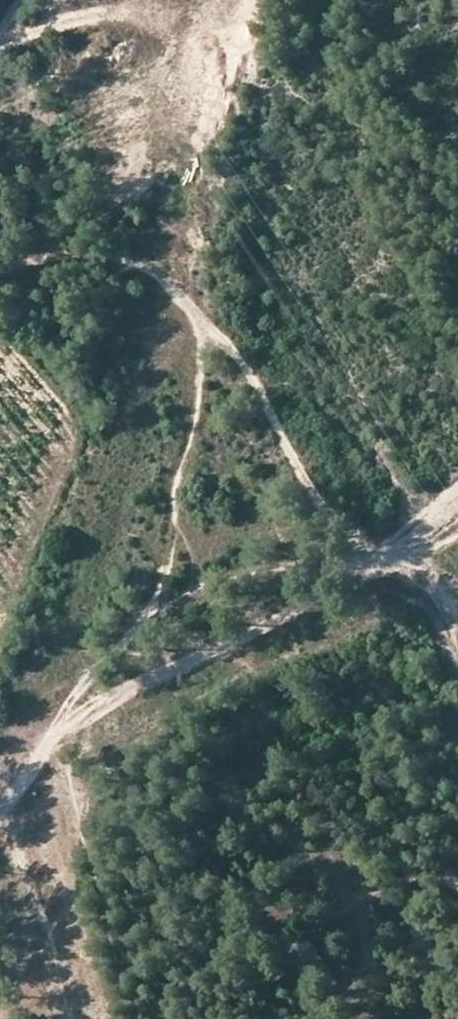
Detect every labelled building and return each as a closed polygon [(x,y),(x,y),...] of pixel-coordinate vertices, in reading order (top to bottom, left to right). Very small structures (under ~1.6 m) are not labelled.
[(322,959),(310,939),(295,947),(298,952),(303,960),(308,968),(322,959)] [(303,960),(298,952),(292,955),(298,964),(303,960)]
